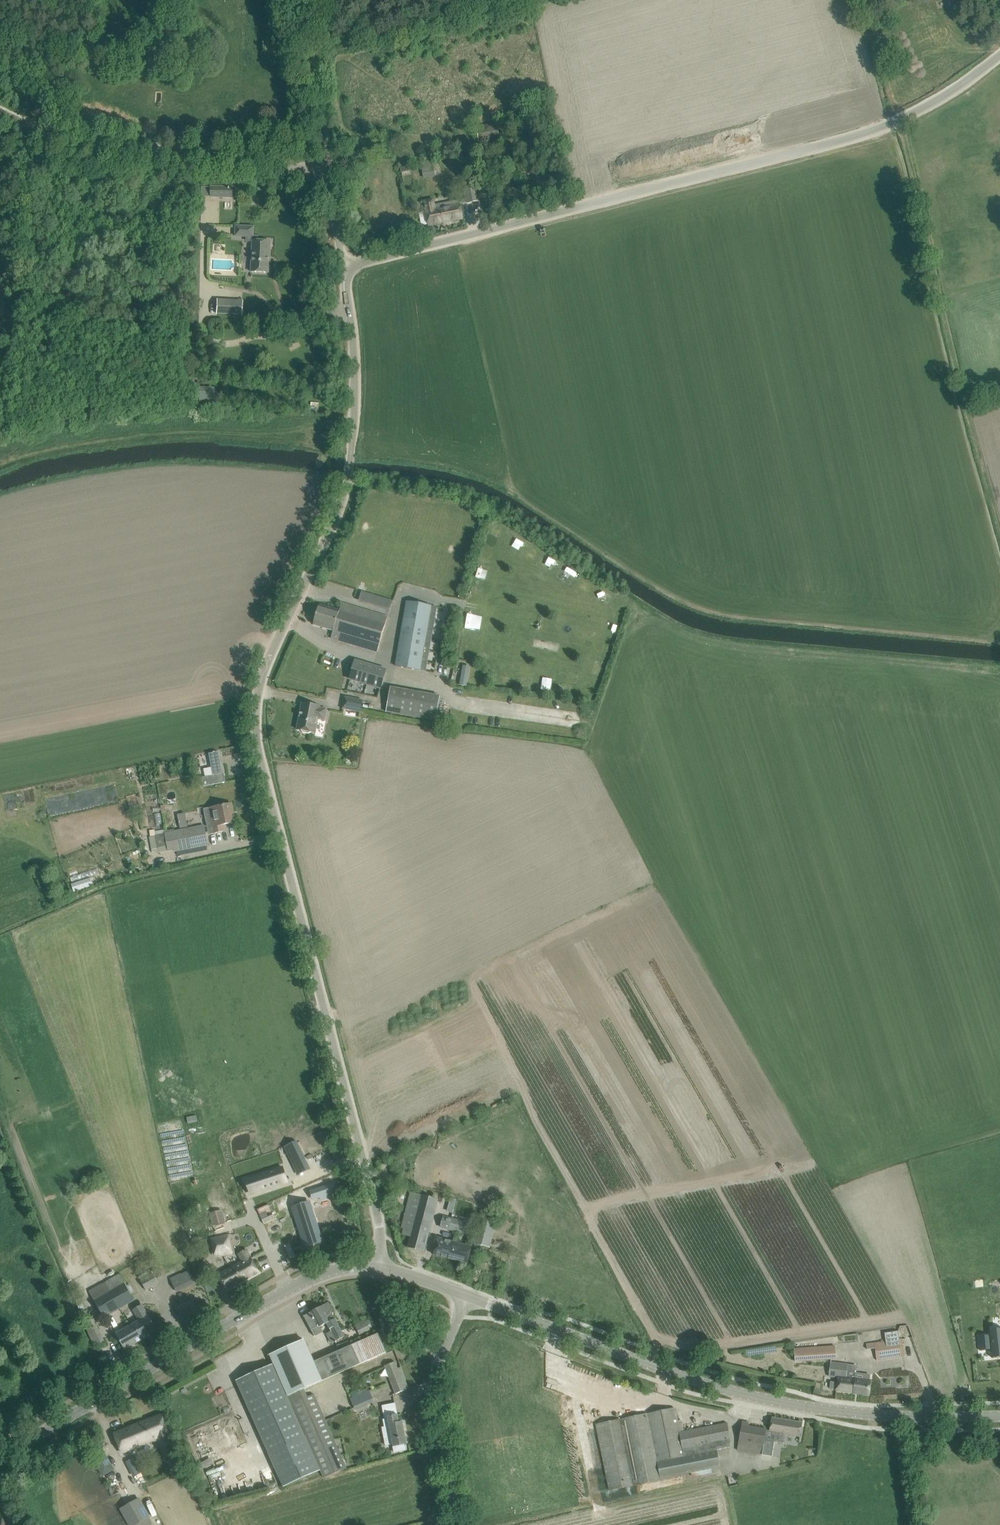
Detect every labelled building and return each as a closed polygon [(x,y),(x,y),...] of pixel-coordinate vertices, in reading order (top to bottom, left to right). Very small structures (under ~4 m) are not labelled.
[(476,126),(479,142),(500,139),(497,122),(476,126)] [(423,166),(423,175),(434,175),(434,166),(423,166)] [(210,186),(210,194),(210,198),(233,198),(233,186),(210,186)] [(463,219),(460,204),(467,203),(479,201),(477,191),(476,186),(464,188),(466,199),(434,205),(433,199),(424,201),(426,210),(425,211),(426,212),(419,213),(421,226),(428,225),(428,226),(463,219)] [(235,236),(253,237),(253,227),(235,226),(235,236)] [(251,272),(268,273),(270,242),(252,241),(251,272)] [(225,313),(226,300),(217,300),(217,313),(225,313)] [(509,542),(518,546),(522,538),(513,534),(509,542)] [(532,546),(526,553),(534,560),(540,552),(532,546)] [(550,567),(553,559),(545,556),(542,565),(550,567)] [(563,566),(558,575),(566,579),(571,570),(563,566)] [(396,666),(420,670),(431,605),(407,601),(396,666)] [(331,638),(340,641),(377,652),(388,617),(341,603),(339,610),(319,604),(313,625),(333,631),(331,638)] [(473,632),(475,622),(465,620),(463,630),(473,632)] [(355,661),(350,679),(380,688),(386,670),(355,661)] [(464,664),(460,684),(467,685),(470,665),(464,664)] [(512,684),(514,676),(506,674),(503,682),(512,684)] [(585,695),(594,692),(591,684),(583,687),(585,695)] [(386,712),(435,721),(440,695),(390,687),(386,712)] [(343,708),(361,712),(363,700),(345,697),(343,708)] [(297,729),(301,730),(303,733),(309,734),(311,732),(315,733),(318,717),(325,718),(327,709),(320,708),(320,706),(302,703),(297,729)] [(214,774),(204,776),(206,785),(224,780),(219,757),(210,759),(214,774)] [(209,808),(204,809),(207,827),(213,826),(214,833),(226,830),(224,824),(233,823),(232,816),(234,815),(231,804),(221,806),(209,808)] [(155,836),(157,848),(167,846),(168,850),(174,849),(174,851),(208,844),(204,826),(155,836)] [(296,1141),(284,1146),(294,1166),(306,1160),(296,1141)] [(261,1174),(252,1177),(256,1192),(288,1182),(283,1167),(268,1172),(269,1176),(262,1178),(261,1174)] [(319,1183),(298,1193),(301,1200),(322,1191),(319,1183)] [(404,1228),(402,1234),(410,1236),(408,1247),(424,1252),(427,1242),(432,1220),(415,1216),(421,1195),(421,1194),(411,1192),(402,1228),(404,1228)] [(456,1194),(452,1215),(469,1218),(473,1197),(456,1194)] [(298,1201),(285,1206),(297,1235),(310,1229),(298,1201)] [(441,1227),(463,1233),(466,1222),(444,1216),(441,1227)] [(474,1243),(489,1247),(497,1220),(481,1216),(474,1243)] [(273,1244),(284,1239),(279,1228),(286,1225),(284,1219),(266,1227),(273,1244)] [(232,1234),(229,1234),(229,1233),(209,1237),(212,1251),(213,1251),(214,1256),(219,1256),(219,1257),(234,1254),(233,1253),(235,1252),(232,1234)] [(434,1254),(467,1263),(471,1247),(438,1238),(434,1254)] [(218,1274),(227,1289),(259,1272),(246,1250),(239,1254),(243,1261),(218,1274)] [(171,1279),(177,1291),(195,1283),(189,1271),(171,1279)] [(141,1280),(146,1290),(159,1283),(153,1273),(141,1280)] [(89,1292),(104,1317),(134,1300),(120,1274),(89,1292)] [(328,1303),(304,1316),(315,1336),(323,1332),(320,1327),(327,1323),(332,1331),(327,1333),(332,1343),(335,1342),(336,1343),(337,1342),(336,1341),(345,1337),(332,1313),(333,1313),(328,1303)] [(140,1320),(133,1324),(142,1339),(158,1330),(149,1314),(148,1315),(142,1304),(133,1309),(140,1320)] [(84,1323),(94,1345),(104,1341),(94,1318),(84,1323)] [(355,1325),(360,1335),(370,1330),(368,1325),(374,1322),(372,1318),(366,1321),(365,1319),(355,1325)] [(142,1339),(133,1324),(116,1334),(125,1349),(142,1339)] [(379,1330),(384,1342),(392,1339),(386,1327),(379,1330)] [(979,1336),(980,1350),(991,1349),(992,1358),(999,1357),(999,1328),(995,1329),(995,1334),(991,1335),(990,1335),(979,1336)] [(886,1341),(874,1342),(875,1348),(876,1355),(877,1361),(905,1357),(903,1347),(902,1338),(899,1338),(898,1331),(885,1333),(886,1341)] [(304,1340),(270,1355),(274,1363),(288,1395),(387,1352),(378,1333),(314,1362),(304,1340)] [(795,1349),(796,1352),(796,1362),(824,1360),(836,1358),(835,1348),(835,1346),(795,1349)] [(385,1365),(396,1393),(405,1390),(401,1379),(404,1378),(400,1368),(397,1368),(395,1362),(385,1365)] [(831,1362),(829,1376),(838,1377),(837,1383),(831,1382),(830,1389),(836,1390),(836,1391),(869,1395),(871,1381),(869,1381),(870,1375),(855,1373),(847,1372),(848,1365),(831,1362)] [(309,1444),(306,1437),(291,1403),(288,1395),(274,1363),(236,1380),(269,1454),(296,1442),(299,1449),(309,1444)] [(355,1409),(375,1402),(370,1390),(351,1397),(355,1409)] [(314,1394),(291,1403),(306,1437),(309,1444),(324,1478),(346,1468),(314,1394)] [(603,1423),(597,1424),(598,1434),(610,1490),(662,1479),(691,1473),(711,1469),(720,1467),(717,1449),(730,1447),(730,1439),(729,1433),(727,1423),(684,1431),(680,1432),(677,1421),(675,1408),(603,1423)] [(398,1414),(388,1417),(393,1446),(407,1443),(402,1422),(397,1423),(396,1416),(398,1415),(398,1414)] [(165,1454),(167,1459),(176,1455),(168,1434),(169,1433),(161,1415),(115,1434),(122,1452),(158,1438),(165,1454)] [(739,1440),(737,1450),(756,1454),(758,1444),(763,1445),(764,1440),(774,1441),(783,1443),(785,1434),(800,1436),(802,1423),(771,1418),(769,1431),(766,1430),(748,1426),(749,1422),(742,1421),(739,1440)] [(108,1473),(99,1458),(94,1462),(103,1476),(108,1473)] [(127,1524),(136,1524),(150,1517),(139,1499),(119,1510),(127,1524)]
